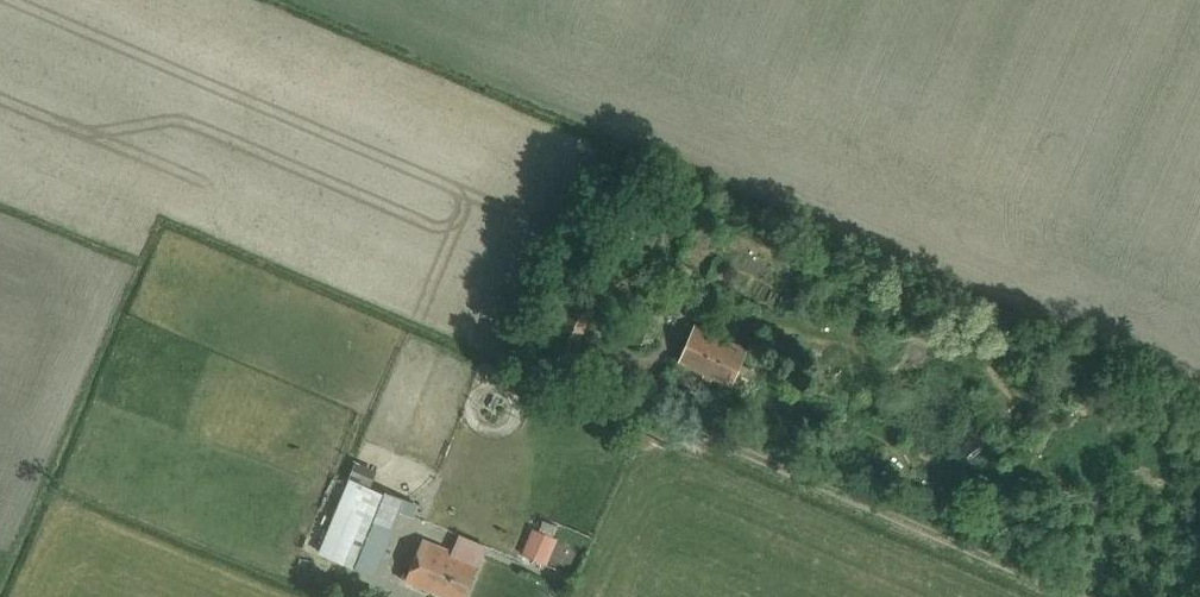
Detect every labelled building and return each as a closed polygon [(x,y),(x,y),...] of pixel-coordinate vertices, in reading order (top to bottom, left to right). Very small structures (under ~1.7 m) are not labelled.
[(604,300),(575,288),(545,361),(587,379),(599,350),(585,345),(604,300)] [(746,349),(696,326),(680,361),(731,384),(746,349)] [(409,503),(352,479),(321,553),(371,574),(397,511),(405,514),(409,503)] [(560,539),(536,529),(525,555),(549,565),(560,539)] [(424,539),(407,581),(447,596),(465,596),(479,562),(424,539)]
